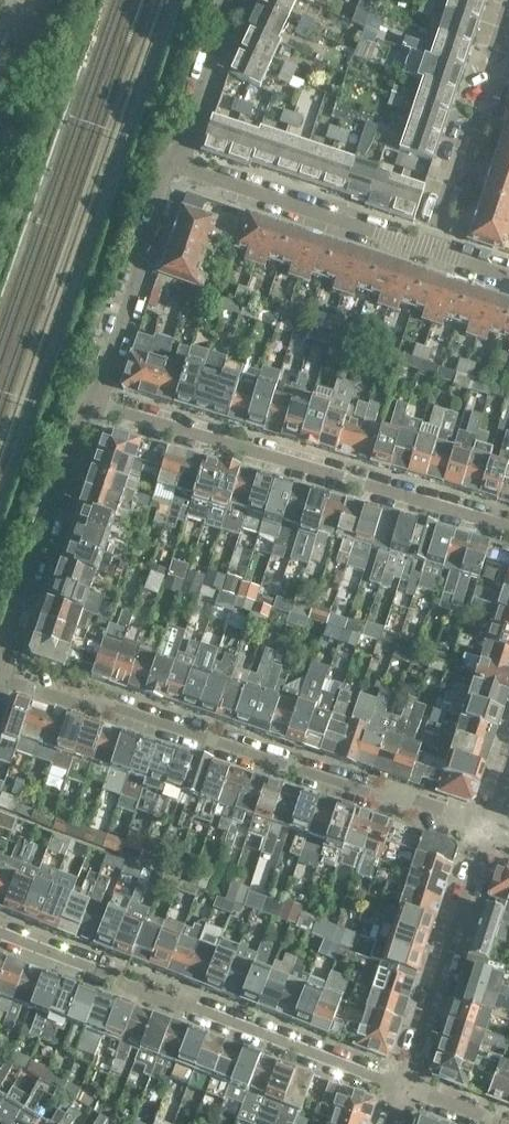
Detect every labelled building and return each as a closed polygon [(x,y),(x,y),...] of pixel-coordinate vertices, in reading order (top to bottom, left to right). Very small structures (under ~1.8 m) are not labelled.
[(255,6),(287,21),(297,0),(258,0),(255,6)] [(356,11),(367,17),(373,5),(361,0),(356,11)] [(446,9),(479,21),(486,0),(449,0),(446,9)] [(435,8),(421,3),(418,12),(432,17),(435,8)] [(255,6),(245,27),(281,43),(281,42),(278,41),(287,21),(255,6)] [(446,9),(438,33),(472,44),(479,21),(446,9)] [(310,31),(315,22),(303,16),(299,25),(310,31)] [(306,40),(310,31),(298,26),(294,34),(306,40)] [(248,29),(239,50),(271,65),(281,43),(245,27),(248,29)] [(438,33),(430,56),(464,67),(472,44),(438,33)] [(423,45),(409,40),(406,49),(420,54),(423,45)] [(239,50),(229,72),(235,75),(234,76),(260,88),(271,65),(239,50)] [(419,55),(406,50),(403,59),(416,63),(419,55)] [(430,56),(423,79),(456,91),(464,67),(430,56)] [(298,68),(285,62),(282,70),(294,76),(298,68)] [(294,76),(282,70),(277,80),(289,86),(294,76)] [(423,79),(415,103),(448,113),(456,91),(423,79)] [(407,91),(393,87),(390,96),(404,100),(407,91)] [(404,101),(390,96),(387,105),(401,110),(404,101)] [(241,114),(245,101),(235,98),(231,111),(241,114)] [(250,117),(254,104),(245,101),(241,114),(250,117)] [(332,118),(342,121),(346,106),(337,103),(332,118)] [(415,103),(407,126),(440,137),(448,113),(415,103)] [(289,127),(293,114),(283,111),(279,124),(289,127)] [(299,131),(303,117),(293,114),(289,127),(299,131)] [(220,120),(213,117),(201,151),(227,159),(237,125),(220,120)] [(379,128),(366,123),(363,133),(376,137),(379,128)] [(237,125),(227,159),(250,167),(262,129),(260,128),(259,132),(237,125)] [(335,142),(339,129),(329,126),(325,139),(335,142)] [(440,137),(407,126),(399,150),(426,159),(426,158),(433,160),(440,137)] [(497,151),(508,154),(508,129),(505,128),(497,151)] [(262,129),(250,167),(252,163),(275,171),(285,136),(262,129)] [(344,146),(348,132),(339,129),(335,142),(344,146)] [(376,138),(363,133),(359,142),(373,147),(376,138)] [(285,136),(275,171),(298,178),(309,144),(285,136)] [(309,144),(298,178),(321,186),(331,152),(309,144)] [(369,151),(359,147),(357,153),(368,156),(369,151)] [(490,172),(508,178),(508,154),(497,151),(490,172)] [(331,152),(321,186),(344,194),(355,160),(331,152)] [(404,169),(408,156),(399,152),(394,166),(404,169)] [(418,159),(408,156),(404,169),(414,172),(418,159)] [(355,160),(344,194),(367,201),(365,205),(367,206),(379,168),(355,160)] [(379,168),(367,206),(389,213),(401,180),(379,172),(380,168),(379,168)] [(482,195),(508,203),(508,178),(490,172),(482,195)] [(401,180),(389,213),(413,221),(424,188),(418,185),(401,180)] [(186,194),(182,206),(201,213),(206,200),(186,194)] [(475,217),(508,228),(508,203),(482,195),(475,217)] [(182,206),(175,229),(218,243),(221,234),(213,231),(217,218),(201,213),(182,206)] [(246,212),(238,237),(234,249),(235,249),(247,253),(244,261),(254,264),(268,219),(246,212)] [(468,239),(503,251),(506,245),(508,239),(508,228),(475,217),(468,239)] [(268,219),(254,264),(265,268),(268,260),(278,263),(291,227),(268,219)] [(291,227),(278,263),(291,268),(288,276),(297,279),(312,234),(291,227)] [(175,229),(167,250),(203,262),(206,252),(214,255),(218,243),(175,229)] [(235,249),(234,249),(238,237),(230,234),(225,247),(234,251),(235,249)] [(312,234),(297,279),(309,283),(312,275),(323,278),(335,242),(312,234)] [(335,242),(323,278),(335,282),(333,290),(342,293),(357,249),(335,242)] [(357,249),(342,293),(353,297),(357,289),(367,293),(380,257),(357,249)] [(167,250),(159,274),(169,277),(169,278),(203,290),(207,278),(198,275),(203,262),(167,250)] [(380,257),(367,293),(380,297),(377,305),(386,308),(402,264),(380,257)] [(215,258),(212,266),(226,270),(228,262),(215,258)] [(402,264),(386,308),(398,312),(401,304),(411,307),(423,271),(402,264)] [(212,266),(209,276),(223,280),(226,271),(212,266)] [(423,271),(411,307),(424,312),(422,320),(433,324),(447,279),(423,271)] [(169,277),(159,274),(154,288),(169,293),(174,280),(169,278),(169,277)] [(447,279),(433,324),(442,327),(445,319),(456,322),(469,286),(447,279)] [(189,285),(174,280),(170,292),(185,297),(189,285)] [(234,297),(242,300),(247,287),(238,284),(234,297)] [(189,285),(185,297),(204,303),(207,291),(189,285)] [(469,286),(456,322),(468,326),(466,335),(475,338),(490,293),(469,286)] [(247,287),(243,300),(250,302),(255,289),(247,287)] [(207,292),(204,303),(221,309),(225,297),(207,292)] [(475,338),(486,341),(489,333),(501,337),(508,312),(508,300),(490,293),(475,338)] [(239,314),(243,303),(225,297),(221,309),(239,314)] [(282,298),(277,312),(285,314),(290,300),(282,298)] [(290,301),(286,315),(294,317),(299,303),(290,301)] [(258,320),(261,309),(243,303),(239,314),(258,320)] [(276,326),(279,315),(261,309),(258,320),(276,326)] [(327,312),(322,326),(330,329),(335,315),(327,312)] [(501,337),(508,340),(508,312),(501,337)] [(336,315),(331,329),(339,332),(344,318),(336,315)] [(297,322),(294,332),(310,338),(313,327),(297,322)] [(137,337),(121,383),(125,390),(138,394),(150,356),(155,342),(153,342),(158,327),(147,324),(143,338),(137,337)] [(314,327),(310,338),(327,343),(330,333),(314,327)] [(370,327),(366,341),(374,344),(379,330),(370,327)] [(379,330),(375,344),(383,347),(387,333),(379,330)] [(333,333),(330,342),(347,348),(350,338),(333,333)] [(368,344),(350,338),(347,348),(365,353),(368,344)] [(81,342),(77,355),(97,362),(101,349),(81,342)] [(150,356),(138,394),(156,399),(167,361),(160,359),(164,345),(155,342),(150,356)] [(421,358),(425,345),(417,342),(412,355),(421,358)] [(167,361),(156,399),(174,404),(185,367),(191,347),(180,344),(174,364),(167,361)] [(386,350),(368,344),(365,353),(383,359),(386,350)] [(433,348),(425,345),(421,358),(429,361),(433,348)] [(404,356),(386,350),(383,359),(401,365),(402,364),(404,356)] [(185,367),(174,404),(191,409),(203,373),(196,370),(200,355),(190,352),(185,367)] [(220,378),(208,414),(227,420),(238,383),(231,381),(239,356),(228,353),(220,378)] [(405,354),(404,356),(402,364),(418,370),(422,360),(405,354)] [(464,373),(468,361),(460,358),(456,371),(464,373)] [(203,373),(191,409),(208,414),(220,378),(224,363),(214,360),(210,375),(203,373)] [(422,360),(418,375),(435,380),(436,376),(439,366),(422,360)] [(464,373),(472,376),(477,364),(468,361),(464,373)] [(244,364),(238,383),(227,420),(246,425),(257,389),(263,370),(244,364)] [(436,376),(453,382),(457,372),(439,366),(436,376)] [(452,385),(470,390),(475,377),(457,372),(452,385)] [(508,389),(508,387),(508,373),(505,372),(500,386),(508,389)] [(292,399),(281,436),(299,441),(311,405),(314,394),(305,392),(309,376),(300,373),(292,399)] [(257,389),(246,425),(263,430),(274,394),(268,392),(272,377),(261,374),(257,389)] [(338,377),(328,410),(317,446),(336,452),(350,405),(357,383),(338,377)] [(472,389),(488,395),(492,383),(475,378),(472,389)] [(274,394),(263,430),(281,436),(292,399),(297,385),(292,383),(290,388),(284,386),(281,396),(274,394)] [(507,398),(508,392),(508,389),(500,386),(493,383),(490,393),(507,399),(507,398)] [(350,405),(336,452),(353,457),(364,420),(369,404),(359,400),(357,407),(350,405)] [(364,420),(353,457),(371,462),(382,426),(375,423),(380,405),(378,403),(370,400),(364,420)] [(382,426),(371,462),(390,468),(401,431),(405,417),(408,404),(397,401),(388,428),(382,426)] [(311,405),(299,441),(317,446),(328,410),(311,405)] [(423,422),(408,473),(426,479),(446,409),(435,405),(429,424),(423,422)] [(446,409),(426,479),(443,484),(454,448),(446,445),(449,434),(451,435),(458,412),(446,409)] [(460,429),(454,448),(443,484),(461,489),(472,453),(478,430),(483,413),(473,410),(467,431),(460,429)] [(401,431),(390,468),(408,473),(422,422),(405,417),(401,431)] [(472,453),(461,489),(479,494),(490,458),(489,458),(492,448),(486,446),(489,433),(478,430),(472,453)] [(102,435),(98,449),(136,461),(140,447),(139,447),(141,440),(111,431),(102,435)] [(479,494),(498,500),(504,479),(508,464),(508,460),(508,432),(507,431),(497,461),(490,458),(479,494)] [(98,449),(91,468),(138,484),(145,464),(98,449)] [(166,455),(157,485),(164,487),(154,522),(165,526),(175,490),(176,490),(187,454),(169,449),(167,455),(166,455)] [(187,454),(176,490),(165,526),(176,529),(183,507),(189,510),(193,495),(204,459),(187,454)] [(204,459),(193,495),(187,516),(204,521),(210,501),(221,464),(204,459)] [(221,464),(210,501),(206,516),(225,521),(229,506),(241,470),(221,464)] [(91,468),(85,486),(122,498),(136,503),(137,499),(134,497),(138,484),(91,468)] [(241,470),(229,506),(226,517),(233,519),(229,531),(240,535),(247,511),(258,475),(241,470)] [(258,475),(247,511),(242,529),(260,534),(265,517),(275,480),(258,475)] [(498,500),(508,503),(508,480),(504,479),(498,500)] [(275,480),(265,517),(271,518),(261,551),(272,555),(282,522),(293,486),(275,480)] [(85,486),(79,504),(116,516),(126,520),(129,513),(146,519),(150,507),(122,498),(85,486)] [(293,486),(282,522),(272,555),(282,558),(293,525),(300,527),(311,491),(293,486)] [(311,491),(300,527),(306,529),(298,561),(307,564),(318,532),(329,496),(311,491)] [(329,496),(318,532),(309,559),(320,562),(328,535),(335,538),(347,501),(329,496)] [(347,501),(335,538),(344,540),(336,562),(346,565),(353,543),(365,507),(347,501)] [(79,504),(72,523),(109,536),(138,544),(141,534),(123,529),(126,520),(116,516),(79,504)] [(365,507),(353,543),(342,577),(353,580),(364,546),(371,548),(381,512),(365,507)] [(381,512),(371,548),(378,550),(369,582),(380,585),(390,553),(401,517),(381,512)] [(401,517),(390,553),(380,585),(390,588),(399,556),(407,559),(418,522),(401,517)] [(418,522),(407,559),(400,580),(408,582),(405,592),(414,595),(415,592),(417,587),(425,564),(436,528),(418,522)] [(72,523),(66,542),(110,556),(113,549),(125,553),(129,542),(109,536),(72,523)] [(436,528),(425,564),(417,587),(435,593),(443,569),(454,533),(436,528)] [(449,610),(471,538),(454,533),(443,569),(449,571),(439,606),(449,610)] [(488,547),(489,543),(471,538),(451,605),(461,608),(470,577),(478,580),(480,572),(484,560),(488,547)] [(66,542),(60,561),(124,582),(127,572),(109,567),(113,557),(66,542)] [(508,568),(508,569),(508,549),(495,545),(494,549),(488,547),(484,560),(508,568)] [(503,587),(508,589),(508,569),(508,568),(484,560),(480,572),(505,580),(503,587)] [(60,561),(54,579),(90,591),(93,583),(120,593),(124,582),(60,561)] [(185,579),(188,570),(172,564),(168,574),(185,579)] [(164,575),(149,570),(145,581),(160,586),(164,575)] [(205,576),(188,570),(185,579),(202,585),(205,576)] [(242,579),(227,574),(222,591),(236,596),(242,579)] [(222,581),(206,575),(203,585),(219,590),(222,581)] [(177,582),(166,578),(162,588),(174,592),(177,582)] [(54,579),(48,597),(100,616),(100,617),(103,617),(106,607),(87,600),(90,591),(54,579)] [(185,581),(181,593),(196,598),(200,587),(185,581)] [(218,591),(202,586),(199,594),(215,600),(218,591)] [(257,593),(241,587),(238,596),(254,601),(257,593)] [(497,605),(508,609),(508,589),(503,587),(500,595),(476,588),(473,597),(497,605)] [(236,597),(220,591),(217,601),(233,607),(236,597)] [(275,599),(258,593),(255,602),(272,607),(275,599)] [(48,597),(41,616),(87,632),(94,614),(48,597)] [(491,625),(508,631),(508,609),(497,605),(473,597),(469,608),(493,617),(491,625)] [(253,603),(237,598),(234,606),(250,612),(253,603)] [(293,605),(276,599),(273,607),(290,613),(293,605)] [(271,608),(255,602),(252,613),(267,618),(271,608)] [(311,609),(294,604),(291,612),(308,618),(311,609)] [(95,669),(93,676),(110,681),(122,646),(133,614),(122,610),(111,642),(104,639),(101,647),(94,668),(95,669)] [(328,619),(310,613),(309,618),(326,624),(328,619)] [(41,616),(34,634),(83,651),(98,656),(101,647),(84,641),(87,632),(41,616)] [(100,616),(97,622),(107,626),(109,620),(103,617),(100,617),(100,616)] [(364,625),(349,619),(345,629),(361,635),(364,625)] [(168,624),(164,634),(144,693),(164,699),(180,653),(187,631),(168,624)] [(485,643),(508,651),(508,631),(491,625),(488,633),(463,625),(460,635),(485,643)] [(122,646),(110,681),(127,687),(143,641),(146,633),(129,627),(122,646)] [(383,633),(365,627),(362,635),(380,641),(383,633)] [(143,641),(127,687),(144,693),(164,634),(154,630),(150,643),(143,641)] [(360,636),(343,630),(339,642),(356,648),(360,636)] [(400,636),(384,630),(381,640),(397,646),(400,636)] [(34,634),(29,648),(33,656),(64,666),(67,659),(79,663),(83,651),(34,634)] [(480,661),(508,671),(508,651),(485,643),(460,635),(456,645),(482,654),(480,661)] [(417,644),(400,638),(397,647),(414,653),(417,644)] [(180,653),(164,699),(180,705),(193,670),(201,645),(189,640),(185,654),(180,653)] [(193,670),(180,705),(198,711),(210,675),(202,673),(210,648),(201,645),(193,670)] [(414,653),(397,647),(394,655),(394,657),(411,663),(414,653)] [(244,687),(232,723),(250,729),(262,693),(276,652),(265,648),(256,675),(250,673),(244,687)] [(452,657),(434,651),(432,658),(449,664),(452,657)] [(96,656),(83,652),(79,663),(92,668),(96,656)] [(283,665),(286,655),(277,652),(273,662),(283,665)] [(210,675),(198,711),(214,717),(227,681),(235,657),(224,654),(216,677),(210,675)] [(236,654),(227,681),(214,717),(232,723),(244,687),(250,673),(242,670),(246,658),(236,654)] [(473,680),(508,692),(508,671),(480,661),(479,661),(464,656),(462,662),(466,663),(464,669),(475,673),(473,680)] [(449,664),(432,658),(429,667),(446,673),(449,664)] [(312,663),(298,705),(285,740),(303,746),(315,711),(320,696),(313,693),(322,666),(312,663)] [(262,693),(250,729),(267,734),(280,699),(284,687),(276,685),(282,667),(272,664),(262,693)] [(332,716),(320,752),(337,758),(349,722),(342,720),(355,681),(345,677),(332,716)] [(467,698),(503,710),(508,693),(508,692),(473,680),(470,689),(456,684),(453,694),(467,698)] [(280,699),(267,734),(285,740),(298,705),(302,693),(284,687),(280,699)] [(315,711),(303,746),(320,752),(332,716),(341,691),(334,689),(332,694),(322,691),(315,711)] [(368,728),(356,764),(373,770),(386,734),(393,715),(384,712),(391,694),(381,690),(368,728)] [(450,713),(461,716),(497,728),(503,710),(467,698),(447,692),(443,702),(452,706),(450,713)] [(386,734),(373,770),(391,776),(416,703),(417,700),(409,697),(401,718),(393,715),(386,734)] [(349,722),(337,758),(356,764),(368,728),(376,701),(368,698),(362,714),(360,714),(357,724),(349,722)] [(15,700),(12,702),(7,716),(0,737),(0,765),(9,768),(14,753),(31,703),(24,700),(19,699),(15,700)] [(31,703),(14,753),(32,759),(34,754),(37,745),(50,709),(31,703)] [(416,703),(391,776),(408,782),(418,753),(420,746),(413,743),(426,706),(416,703)] [(50,709),(37,745),(34,754),(42,757),(37,771),(47,774),(55,751),(67,715),(50,709)] [(67,715),(55,751),(47,774),(65,780),(73,757),(85,721),(67,715)] [(427,725),(455,734),(491,746),(497,728),(461,716),(458,725),(447,722),(445,727),(437,725),(439,720),(429,717),(427,725)] [(85,721),(73,757),(65,780),(82,786),(90,763),(102,727),(85,721)] [(450,747),(449,752),(485,764),(491,746),(455,734),(427,725),(425,731),(439,736),(437,742),(450,747)] [(102,727),(90,763),(85,777),(104,783),(109,769),(122,733),(102,727)] [(122,733),(109,769),(102,789),(120,795),(127,775),(139,739),(122,733)] [(139,739),(127,775),(120,797),(137,803),(145,780),(157,745),(139,739)] [(157,745),(145,780),(141,793),(149,796),(144,811),(154,814),(162,787),(175,751),(157,745)] [(175,751),(162,787),(153,817),(163,820),(170,800),(177,803),(193,757),(175,751)] [(415,762),(442,771),(479,783),(485,764),(449,752),(445,762),(418,753),(415,762)] [(210,763),(193,757),(177,803),(185,805),(178,826),(188,829),(195,808),(198,798),(210,763)] [(438,783),(436,791),(468,802),(474,799),(479,783),(442,771),(415,762),(408,782),(418,785),(421,777),(438,783)] [(210,763),(198,798),(195,808),(213,814),(216,804),(228,769),(210,763)] [(228,769),(216,804),(213,814),(221,817),(218,828),(227,832),(235,810),(247,775),(228,769)] [(247,775),(235,810),(227,832),(223,845),(231,848),(236,832),(234,828),(236,824),(241,826),(245,814),(253,816),(265,781),(247,775)] [(265,781),(253,816),(247,834),(264,840),(271,822),(283,787),(265,781)] [(283,787),(271,822),(260,852),(272,856),(282,826),(288,828),(300,793),(283,787)] [(300,793),(288,828),(297,831),(290,854),(299,857),(307,834),(318,799),(300,793)] [(0,797),(0,808),(14,812),(17,803),(0,797)] [(318,799),(307,834),(301,850),(318,856),(324,840),(336,805),(318,799)] [(35,810),(17,803),(14,812),(32,819),(35,810)] [(336,805),(324,840),(318,856),(337,863),(342,847),(354,811),(336,805)] [(52,818),(35,810),(32,819),(48,826),(52,818)] [(354,811),(342,847),(337,863),(355,869),(360,853),(372,817),(354,811)] [(0,812),(0,827),(13,831),(17,818),(0,812)] [(68,834),(73,823),(58,817),(54,827),(54,828),(68,834)] [(372,817),(360,853),(353,875),(371,881),(378,859),(380,859),(386,841),(391,824),(372,817)] [(73,823),(68,834),(85,840),(89,829),(73,823)] [(391,824),(386,841),(417,852),(451,864),(455,850),(452,844),(391,824)] [(107,835),(89,829),(85,840),(103,847),(107,836),(107,835)] [(70,839),(52,832),(48,843),(61,849),(59,854),(64,856),(66,850),(70,839)] [(107,836),(103,847),(121,853),(125,843),(107,836)] [(3,909),(21,863),(29,842),(19,837),(10,859),(3,857),(0,864),(0,909),(3,909)] [(412,862),(409,870),(445,882),(451,864),(417,852),(386,841),(380,859),(397,865),(399,858),(412,862)] [(21,863),(3,909),(22,917),(35,881),(27,878),(31,867),(29,866),(38,845),(30,842),(21,863)] [(138,859),(142,850),(125,843),(121,853),(138,859)] [(155,865),(158,856),(142,850),(138,859),(155,865)] [(53,888),(40,924),(57,931),(71,895),(63,892),(72,871),(74,863),(71,862),(74,853),(67,851),(62,865),(53,888)] [(121,871),(124,861),(107,855),(104,865),(121,871)] [(177,863),(158,856),(155,865),(174,872),(177,863)] [(138,879),(143,867),(125,860),(121,872),(138,879)] [(35,881),(22,917),(40,924),(53,888),(62,865),(51,861),(42,884),(35,881)] [(194,868),(178,861),(177,863),(174,872),(190,879),(194,868)] [(489,895),(493,897),(507,902),(508,896),(508,862),(505,861),(499,864),(489,895)] [(372,878),(403,888),(439,900),(445,882),(409,870),(407,878),(376,868),(372,878)] [(204,891),(209,880),(193,874),(189,885),(198,888),(204,891)] [(178,891),(181,882),(164,875),(160,884),(178,891)] [(89,902),(76,938),(94,945),(108,909),(100,906),(109,880),(99,876),(96,884),(89,902)] [(71,895),(57,931),(76,938),(89,902),(96,884),(85,880),(78,898),(71,895)] [(194,898),(198,888),(189,885),(182,882),(181,882),(178,891),(194,898)] [(248,888),(231,882),(225,899),(235,903),(242,905),(248,888)] [(400,900),(397,907),(433,919),(439,900),(403,888),(387,883),(383,894),(400,900)] [(126,916),(113,952),(130,959),(144,923),(136,920),(142,905),(140,905),(145,891),(137,887),(126,916)] [(108,909),(94,945),(113,952),(126,916),(135,892),(129,889),(122,892),(115,912),(108,909)] [(266,897),(249,892),(244,906),(260,912),(266,897)] [(507,902),(504,911),(499,924),(495,940),(505,943),(508,931),(508,896),(507,902)] [(235,903),(217,897),(213,908),(231,915),(232,912),(235,903)] [(283,904),(266,897),(260,912),(260,913),(278,919),(282,908),(283,904)] [(240,915),(243,906),(242,905),(235,903),(232,912),(240,915)] [(469,956),(469,957),(488,961),(499,924),(504,911),(491,907),(486,906),(482,918),(469,956)] [(360,915),(391,926),(427,938),(433,919),(397,907),(395,914),(385,911),(383,916),(362,909),(360,915)] [(295,925),(299,914),(282,908),(278,919),(295,925)] [(170,910),(166,922),(149,966),(166,972),(180,937),(184,926),(175,922),(179,913),(170,910)] [(147,915),(144,923),(130,959),(149,966),(166,922),(147,915)] [(197,927),(205,929),(208,919),(201,916),(197,927)] [(315,923),(298,917),(295,926),(312,932),(315,923)] [(376,939),(386,943),(422,954),(427,938),(391,926),(371,919),(369,924),(380,928),(376,939)] [(312,932),(330,939),(331,939),(335,927),(322,922),(320,925),(315,923),(312,932)] [(199,944),(185,980),(204,987),(217,951),(222,939),(213,935),(216,928),(207,924),(199,944)] [(180,937),(166,972),(185,980),(199,944),(205,929),(197,927),(193,925),(192,929),(184,926),(180,937)] [(334,931),(331,939),(330,942),(340,945),(348,948),(352,938),(334,931)] [(360,934),(354,932),(348,948),(348,949),(354,951),(360,934)] [(252,965),(239,1001),(258,1008),(271,972),(264,969),(275,940),(264,936),(252,965)] [(241,942),(239,947),(221,994),(239,1001),(252,965),(256,953),(247,950),(248,945),(247,945),(241,942)] [(217,951),(204,987),(221,994),(239,947),(228,943),(224,954),(217,951)] [(370,958),(380,962),(381,962),(416,974),(422,954),(386,943),(383,951),(373,948),(370,958)] [(357,954),(354,951),(348,949),(348,948),(340,945),(337,955),(354,962),(357,954)] [(271,972),(258,1008),(274,1014),(288,978),(295,958),(285,954),(282,964),(275,961),(271,972)] [(288,978),(274,1014),(292,1021),(309,976),(310,974),(303,971),(304,967),(300,966),(303,957),(297,955),(288,978)] [(461,982),(497,995),(508,999),(508,988),(500,985),(503,977),(502,976),(505,965),(489,962),(488,961),(469,957),(461,982)] [(0,978),(0,1026),(3,1027),(13,1002),(26,966),(7,959),(0,978)] [(347,982),(371,990),(407,1001),(416,974),(381,962),(375,978),(350,971),(347,982)] [(26,966),(13,1002),(3,1027),(13,1031),(22,1005),(30,1008),(43,973),(26,966)] [(329,977),(310,1028),(328,1035),(336,1012),(344,992),(345,988),(348,979),(331,972),(329,977)] [(43,973),(30,1008),(27,1014),(36,1017),(29,1035),(39,1039),(49,1015),(62,980),(43,973)] [(309,976),(292,1021),(310,1028),(329,977),(319,973),(317,978),(309,976)] [(49,1015),(39,1039),(50,1043),(55,1031),(63,1034),(67,1022),(80,987),(62,980),(49,1015)] [(454,1001),(491,1013),(493,1006),(508,1012),(508,999),(497,995),(461,982),(454,1001)] [(367,1000),(365,1007),(401,1019),(407,1001),(371,990),(357,985),(353,996),(367,1000)] [(63,1049),(75,1053),(85,1029),(98,994),(80,987),(67,1022),(65,1028),(71,1030),(63,1049)] [(98,994),(85,1029),(76,1051),(86,1055),(92,1040),(100,1043),(103,1036),(117,1001),(98,994)] [(117,1001),(103,1036),(103,1037),(102,1041),(108,1043),(104,1054),(115,1057),(134,1008),(117,1001)] [(449,1018),(485,1031),(508,1039),(508,1028),(488,1022),(491,1013),(454,1001),(449,1018)] [(347,1022),(359,1026),(395,1038),(401,1019),(365,1007),(362,1016),(350,1012),(349,1017),(347,1022)] [(134,1008),(115,1057),(114,1059),(125,1063),(131,1047),(139,1050),(152,1015),(134,1008)] [(336,1012),(328,1035),(341,1040),(343,1033),(349,1017),(336,1012)] [(152,1015),(139,1050),(134,1061),(146,1066),(143,1074),(150,1077),(157,1057),(171,1022),(152,1015)] [(449,1018),(443,1036),(480,1048),(485,1031),(449,1018)] [(171,1022),(157,1057),(150,1077),(160,1081),(162,1076),(170,1079),(189,1029),(171,1022)] [(355,1037),(352,1044),(352,1045),(385,1057),(385,1058),(390,1056),(395,1038),(359,1026),(347,1022),(343,1033),(355,1037)] [(207,1036),(189,1029),(170,1079),(188,1085),(207,1036)] [(506,1051),(508,1040),(508,1039),(493,1034),(490,1045),(506,1051)] [(225,1043),(207,1036),(188,1085),(206,1093),(225,1043)] [(477,1057),(480,1048),(443,1036),(437,1054),(474,1066),(495,1073),(500,1060),(501,1060),(502,1057),(491,1053),(488,1061),(477,1057)] [(242,1050),(225,1043),(206,1093),(224,1099),(229,1085),(242,1050)] [(13,1051),(0,1044),(0,1057),(8,1061),(13,1051)] [(242,1050),(229,1085),(224,1099),(233,1102),(228,1115),(237,1118),(237,1117),(242,1106),(260,1057),(242,1050)] [(27,1069),(31,1059),(13,1052),(9,1062),(27,1069)] [(474,1066),(437,1054),(435,1058),(431,1071),(433,1075),(435,1076),(467,1088),(469,1082),(470,1078),(482,1083),(481,1086),(482,1086),(479,1093),(487,1095),(495,1073),(474,1066)] [(260,1057),(242,1106),(246,1108),(248,1104),(260,1109),(264,1098),(277,1063),(260,1057)] [(125,1064),(114,1059),(110,1070),(121,1074),(125,1064)] [(487,1095),(486,1097),(506,1104),(508,1096),(508,1061),(508,1063),(501,1060),(500,1060),(495,1073),(487,1095)] [(0,1070),(0,1089),(3,1083),(12,1067),(4,1063),(0,1070)] [(45,1079),(48,1070),(30,1063),(27,1072),(45,1079)] [(264,1098),(272,1101),(263,1123),(275,1123),(283,1105),(296,1071),(277,1063),(264,1098)] [(283,1105),(275,1123),(287,1123),(289,1123),(295,1123),(298,1118),(300,1112),(311,1084),(313,1077),(296,1071),(283,1105)] [(62,1089),(65,1080),(48,1073),(44,1082),(62,1089)] [(80,1098),(83,1089),(65,1082),(62,1091),(80,1098)] [(14,1123),(37,1123),(41,1118),(32,1112),(41,1098),(49,1103),(55,1093),(38,1084),(14,1123)] [(323,1104),(332,1107),(369,1120),(374,1104),(372,1099),(331,1084),(323,1104)] [(6,1098),(0,1109),(0,1123),(14,1123),(29,1099),(12,1089),(6,1098)] [(37,1123),(60,1123),(75,1099),(66,1093),(49,1122),(41,1118),(37,1123)] [(92,1108),(95,1099),(87,1096),(84,1105),(92,1108)] [(82,1104),(74,1100),(60,1123),(71,1123),(82,1104)] [(326,1123),(367,1123),(369,1120),(332,1107),(318,1103),(314,1113),(328,1118),(326,1123)] [(135,1115),(121,1109),(115,1123),(117,1123),(131,1123),(135,1115)] [(109,1119),(102,1114),(95,1123),(106,1123),(109,1119)]
